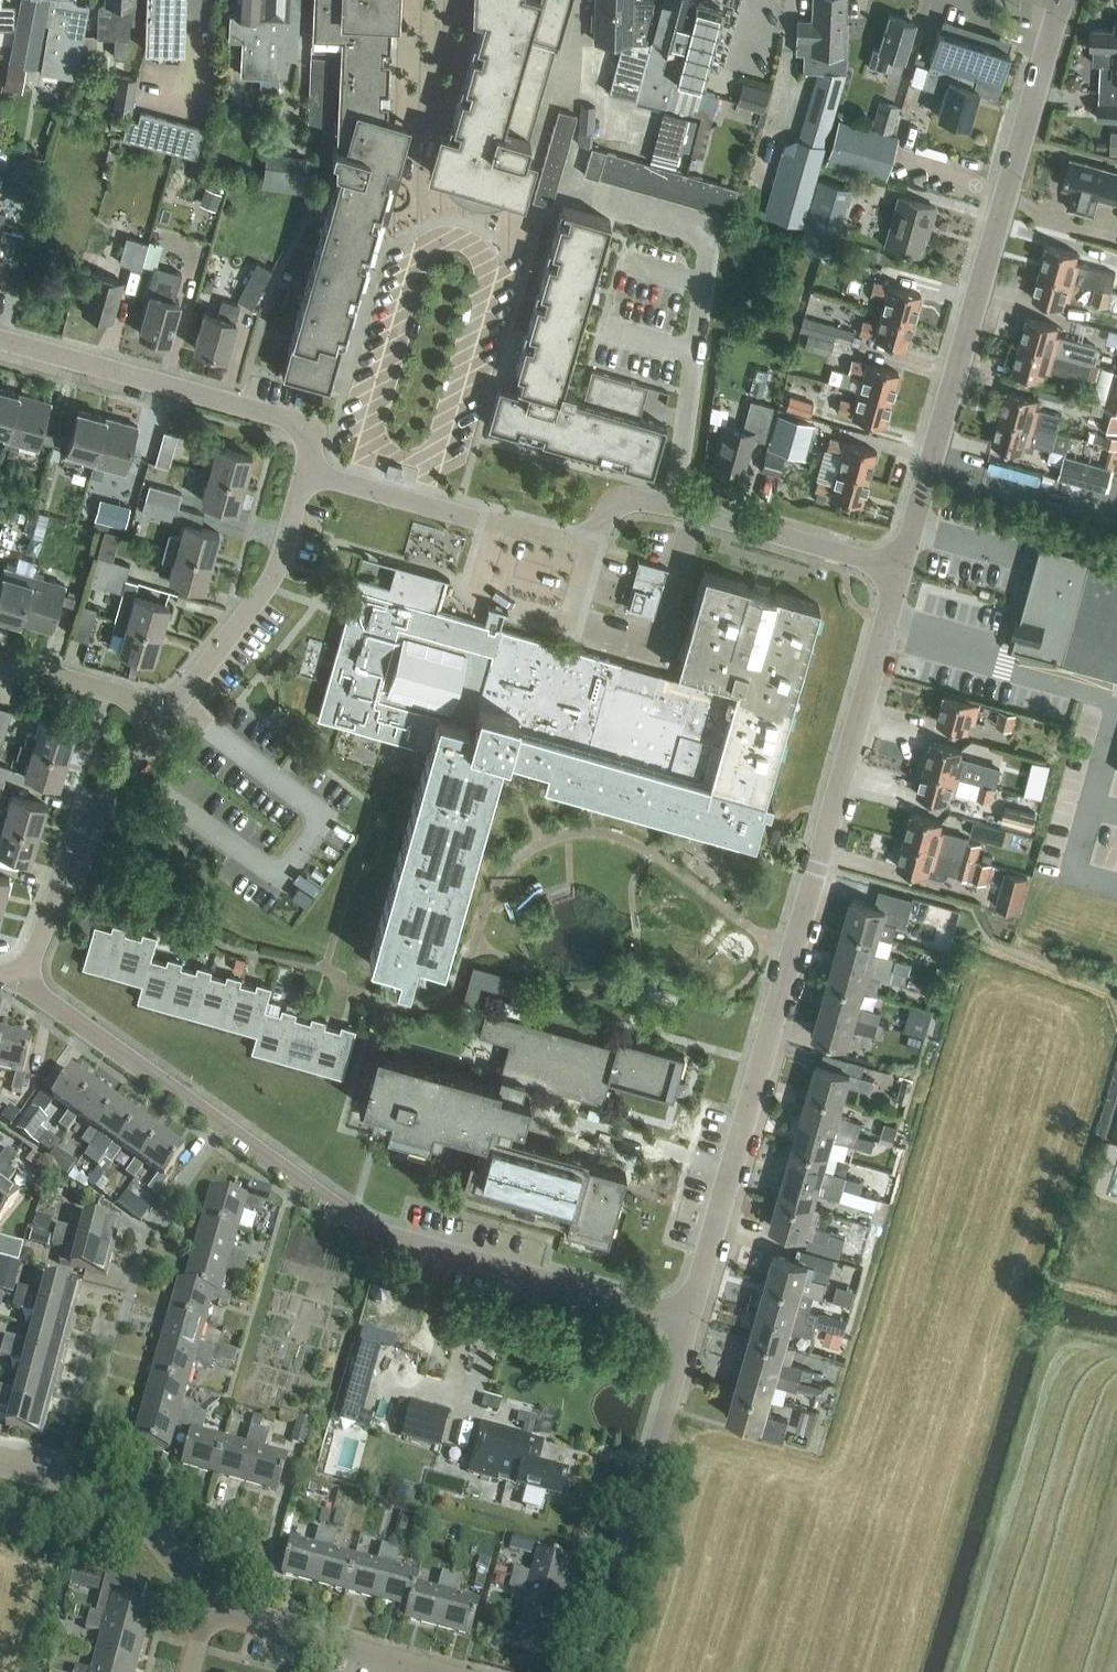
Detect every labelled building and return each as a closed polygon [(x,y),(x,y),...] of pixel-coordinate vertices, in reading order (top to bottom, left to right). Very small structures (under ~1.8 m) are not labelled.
[(9,62),(19,64),(36,67),(45,23),(49,23),(42,72),(75,78),(77,70),(80,54),(84,35),(88,4),(73,2),(73,0),(21,0),(9,62)] [(135,0),(106,0),(106,1),(100,5),(99,5),(98,37),(116,37),(115,57),(129,57),(130,22),(134,22),(135,3),(135,0)] [(185,0),(146,0),(145,49),(184,50),(185,0)] [(301,7),(302,0),(236,0),(235,14),(230,14),(229,40),(243,41),(241,74),(295,76),(301,7)] [(387,158),(395,161),(406,122),(386,117),(390,19),(396,19),(397,0),(313,0),(311,43),(341,44),(336,143),(334,142),(334,143),(387,158)] [(474,13),(475,13),(483,16),(449,135),(441,132),(430,171),(445,176),(450,186),(459,195),(470,201),(482,204),(494,203),(493,208),(494,208),(501,185),(520,190),(519,197),(521,198),(532,159),(523,156),(555,47),(556,47),(570,0),(475,0),(474,13)] [(595,40),(622,41),(610,92),(634,98),(649,41),(645,41),(654,16),(654,0),(596,0),(595,40)] [(689,87),(690,83),(699,86),(718,12),(692,6),(694,0),(662,0),(636,98),(665,106),(671,83),(672,83),(689,87)] [(846,0),(813,0),(812,20),(797,19),(795,53),(803,53),(802,70),(817,71),(798,137),(785,144),(765,214),(802,224),(823,146),(845,73),(848,22),(845,21),(846,0)] [(873,47),(868,64),(888,70),(886,76),(897,80),(903,57),(904,58),(914,22),(889,14),(879,49),(873,47)] [(1116,22),(1115,29),(1094,28),(1093,47),(1095,47),(1094,63),(1102,64),(1100,102),(1099,102),(1098,118),(1116,119),(1116,22)] [(995,95),(1008,51),(938,29),(929,59),(931,59),(923,86),(936,90),(938,82),(947,84),(938,115),(967,124),(978,89),(995,95)] [(84,35),(80,54),(96,54),(97,35),(84,35)] [(323,136),(326,57),(311,56),(308,134),(323,136)] [(8,84),(26,87),(30,67),(12,63),(8,84)] [(130,113),(136,78),(120,76),(115,111),(130,113)] [(1075,77),(1074,77),(1072,77),(1071,78),(1070,78),(1069,79),(1069,80),(1068,80),(1068,81),(1067,83),(1067,84),(1067,85),(1068,86),(1068,87),(1069,88),(1069,89),(1070,89),(1071,90),(1073,90),(1074,90),(1075,90),(1076,90),(1077,89),(1078,89),(1079,88),(1079,87),(1080,86),(1080,85),(1080,84),(1080,83),(1080,81),(1079,80),(1079,79),(1078,79),(1077,78),(1076,78),(1075,77)] [(762,112),(769,90),(743,82),(736,104),(762,112)] [(689,87),(672,83),(666,105),(713,117),(719,95),(689,87)] [(891,135),(900,107),(879,100),(871,129),(838,119),(825,162),(885,179),(898,136),(891,135)] [(580,105),(578,131),(594,132),(595,106),(580,105)] [(551,206),(577,115),(559,110),(533,201),(551,206)] [(140,111),(138,121),(127,118),(122,137),(196,157),(204,128),(140,111)] [(688,118),(663,111),(653,150),(678,156),(688,118)] [(703,157),(712,119),(702,116),(692,155),(703,157)] [(382,177),(387,158),(334,143),(331,153),(335,154),(335,166),(340,167),(291,339),(282,372),(328,386),(388,179),(382,177)] [(598,178),(606,151),(591,147),(584,174),(598,178)] [(317,172),(319,160),(306,158),(306,156),(267,151),(262,185),(303,191),(303,193),(312,194),(316,172),(317,172)] [(611,181),(619,154),(606,151),(598,178),(611,181)] [(624,185),(632,158),(619,154),(611,181),(624,185)] [(637,189),(645,162),(632,158),(624,185),(637,189)] [(1073,190),(1068,208),(1094,215),(1101,187),(1116,192),(1116,175),(1106,172),(1106,168),(1072,159),(1064,187),(1073,190)] [(651,193),(658,166),(645,162),(637,189),(651,193)] [(664,196),(672,170),(658,166),(651,193),(664,196)] [(677,200),(685,173),(672,170),(664,196),(677,200)] [(690,204),(698,177),(685,173),(677,200),(690,204)] [(704,208),(711,181),(698,177),(690,204),(704,208)] [(847,204),(852,189),(818,179),(799,246),(833,255),(843,219),(841,218),(845,204),(847,204)] [(717,212),(725,185),(711,181),(704,208),(717,212)] [(725,185),(717,212),(728,215),(730,216),(738,188),(725,185)] [(216,208),(223,192),(208,186),(201,202),(216,208)] [(930,227),(936,207),(898,196),(885,244),(919,253),(927,226),(930,227)] [(572,398),(576,386),(563,382),(610,220),(563,206),(516,371),(521,372),(516,391),(499,386),(488,425),(652,472),(666,425),(639,418),(648,386),(592,370),(583,401),(572,398)] [(142,266),(149,241),(128,235),(121,261),(142,266)] [(1048,244),(1041,271),(1075,281),(1095,286),(1112,291),(1116,276),(1116,273),(1099,269),(1080,263),(1076,262),(1079,253),(1048,244)] [(169,340),(180,302),(173,300),(184,263),(158,256),(147,293),(150,294),(139,332),(169,340)] [(252,307),(272,270),(257,262),(237,300),(252,307)] [(1041,271),(1033,298),(1064,306),(1066,297),(1071,298),(1075,281),(1041,271)] [(112,320),(122,281),(91,273),(81,312),(112,320)] [(881,311),(913,320),(920,294),(888,285),(873,281),(870,293),(885,298),(881,311)] [(1095,286),(1091,301),(1108,306),(1112,291),(1095,286)] [(235,320),(240,304),(222,299),(217,315),(204,312),(194,348),(226,356),(236,320),(235,320)] [(905,347),(913,320),(881,311),(877,325),(862,320),(858,333),(874,337),(873,338),(905,347)] [(800,330),(851,345),(855,330),(804,316),(800,330)] [(1020,343),(1092,363),(1097,346),(1056,335),(1058,325),(1028,317),(1020,343)] [(829,355),(833,340),(807,333),(803,347),(829,355)] [(1099,365),(1092,363),(1020,343),(1013,370),(1043,378),(1046,369),(1050,370),(1051,369),(1087,379),(1087,378),(1095,380),(1099,365)] [(859,390),(891,399),(898,372),(866,363),(866,364),(851,359),(848,372),(863,376),(859,390)] [(1113,370),(1103,405),(1116,409),(1116,371),(1113,370)] [(0,386),(0,432),(4,433),(3,440),(5,440),(20,391),(0,386)] [(1067,395),(1041,388),(1038,400),(1064,408),(1067,395)] [(1000,416),(1057,432),(1062,414),(1036,407),(1038,398),(1008,389),(1000,416)] [(883,425),(891,399),(859,390),(855,403),(840,399),(836,411),(851,416),(883,425)] [(52,443),(55,435),(44,432),(52,400),(20,391),(5,440),(4,445),(13,447),(14,443),(38,450),(41,440),(52,443)] [(790,394),(786,407),(809,414),(813,401),(790,394)] [(763,440),(772,407),(751,401),(743,429),(723,423),(713,462),(743,470),(752,437),(763,440)] [(96,466),(110,416),(76,407),(68,438),(55,435),(52,443),(65,447),(63,456),(65,457),(64,461),(73,464),(74,460),(96,466)] [(1104,408),(1100,425),(1116,430),(1116,412),(1104,408)] [(777,411),(768,446),(805,456),(815,422),(777,411)] [(110,416),(96,466),(126,474),(128,464),(140,467),(142,459),(131,455),(139,424),(110,416)] [(1068,435),(1057,432),(1000,416),(993,442),(1023,451),(1024,448),(1033,450),(1035,444),(1052,449),(1054,445),(1064,448),(1068,435)] [(168,467),(177,435),(164,431),(155,463),(168,467)] [(1116,449),(1116,436),(1106,433),(1105,436),(1085,431),(1083,439),(1111,447),(1116,449)] [(837,468),(869,477),(876,450),(844,441),(844,442),(829,438),(826,450),(840,454),(837,468)] [(209,473),(244,482),(252,455),(217,445),(209,473)] [(1116,469),(1116,449),(1111,447),(1105,466),(1113,469),(1116,470),(1116,469)] [(785,452),(767,448),(762,470),(779,474),(785,452)] [(1113,469),(1105,466),(1064,455),(1058,477),(1107,491),(1113,469)] [(388,460),(384,473),(397,477),(398,471),(400,464),(388,460)] [(861,503),(869,477),(837,468),(833,481),(818,477),(814,490),(829,494),(861,503)] [(237,510),(244,482),(209,473),(202,500),(237,510)] [(145,498),(178,506),(181,493),(149,484),(145,498)] [(815,501),(825,504),(828,494),(817,491),(815,501)] [(124,527),(130,506),(100,497),(94,519),(124,527)] [(204,513),(178,506),(145,498),(142,511),(174,520),(184,523),(180,536),(169,532),(165,547),(211,560),(219,532),(200,527),(204,513)] [(1017,637),(1020,638),(1017,649),(1024,651),(1057,660),(1057,659),(1062,660),(1062,661),(1116,676),(1116,561),(1092,554),(1086,553),(1087,552),(1047,541),(1039,568),(1027,613),(1024,612),(1017,637)] [(204,588),(211,560),(165,547),(161,559),(173,562),(169,578),(204,588)] [(93,568),(125,578),(129,565),(97,555),(93,568)] [(653,617),(663,583),(667,567),(639,559),(625,609),(653,617)] [(19,620),(32,575),(15,570),(17,564),(7,561),(5,567),(4,567),(2,574),(0,574),(0,614),(19,620)] [(354,588),(317,718),(367,732),(369,723),(431,741),(369,959),(399,968),(395,982),(408,985),(416,955),(443,963),(502,752),(505,753),(505,756),(547,768),(543,782),(754,841),(763,808),(769,810),(772,799),(764,797),(819,605),(775,592),(774,596),(767,595),(770,586),(756,582),(754,591),(747,589),(748,585),(704,572),(674,678),(579,651),(499,629),(501,622),(487,618),(485,625),(441,612),(436,611),(447,580),(396,564),(389,587),(357,578),(354,588)] [(89,582),(121,591),(125,578),(93,568),(89,582)] [(52,630),(60,601),(73,605),(76,596),(63,592),(65,585),(42,578),(44,572),(34,569),(32,575),(19,620),(52,630)] [(115,619),(161,633),(170,606),(123,591),(115,619)] [(87,641),(97,609),(83,605),(73,637),(87,641)] [(153,660),(161,633),(115,619),(107,647),(153,660)] [(142,661),(132,658),(128,672),(138,675),(142,661)] [(975,721),(980,704),(945,694),(938,721),(968,729),(971,720),(975,721)] [(11,710),(0,707),(0,742),(2,742),(11,710)] [(71,728),(76,712),(58,707),(53,723),(71,728)] [(1017,714),(1016,714),(1000,710),(996,725),(1013,730),(1017,714)] [(24,744),(67,757),(75,729),(71,728),(53,723),(40,719),(35,735),(27,733),(24,744)] [(925,767),(960,776),(964,759),(960,758),(963,749),(932,740),(925,767)] [(59,784),(67,757),(24,744),(20,756),(29,758),(24,773),(59,784)] [(4,780),(8,766),(0,764),(0,779),(4,780)] [(955,794),(960,776),(925,767),(918,793),(948,802),(951,792),(955,794)] [(1028,776),(1023,793),(1041,798),(1045,781),(1028,776)] [(992,801),(996,787),(980,782),(976,796),(992,801)] [(38,832),(46,805),(11,794),(7,809),(0,807),(0,821),(38,832)] [(905,839),(976,859),(980,844),(965,840),(967,835),(945,829),(945,832),(940,830),(943,821),(912,812),(905,839)] [(973,820),(970,834),(991,840),(995,826),(973,820)] [(0,821),(0,850),(30,859),(38,832),(0,821)] [(992,864),(976,859),(905,839),(897,866),(928,874),(928,873),(942,877),(947,875),(949,871),(957,873),(958,871),(969,874),(968,878),(987,883),(992,864)] [(1020,912),(1029,878),(1005,871),(995,906),(1020,912)] [(2,906),(9,878),(0,876),(0,905),(2,906)] [(845,926),(879,936),(883,920),(906,926),(909,915),(894,911),(894,910),(852,898),(845,926)] [(934,920),(958,926),(962,911),(937,905),(934,920)] [(112,975),(125,933),(127,927),(117,925),(115,930),(94,924),(82,967),(112,975)] [(893,940),(879,936),(845,926),(837,953),(894,969),(904,972),(908,973),(912,962),(889,955),(893,940)] [(141,983),(150,958),(156,936),(146,933),(145,938),(125,933),(112,975),(141,983)] [(900,983),(904,972),(894,969),(837,953),(829,980),(863,990),(877,993),(882,978),(900,983)] [(247,960),(236,957),(232,971),(243,974),(247,960)] [(166,1009),(180,967),(182,961),(171,958),(170,964),(150,958),(141,983),(137,1000),(166,1009)] [(510,993),(515,977),(473,964),(461,1002),(474,1006),(481,985),(510,993)] [(954,972),(936,966),(932,979),(951,984),(954,972)] [(196,1017),(210,975),(211,970),(201,967),(200,972),(180,967),(166,1009),(196,1017)] [(226,1026),(239,984),(241,978),(231,975),(229,981),(210,975),(196,1017),(226,1026)] [(859,1005),(863,990),(829,980),(821,1007),(879,1023),(882,1012),(859,1005)] [(256,1034),(264,1009),(271,986),(261,984),(259,989),(239,984),(226,1026),(256,1034)] [(875,1034),(879,1023),(821,1007),(814,1034),(848,1044),(852,1028),(875,1034)] [(281,1059),(294,1017),(296,1012),(286,1009),(284,1015),(264,1009),(256,1034),(251,1051),(281,1059)] [(587,1158),(509,1136),(513,1123),(522,1125),(529,1099),(520,1097),(525,1080),(602,1102),(609,1080),(672,1098),(684,1056),(617,1037),(615,1046),(485,1010),(478,1034),(509,1043),(497,1083),(376,1049),(361,1103),(358,1102),(358,1104),(390,1113),(385,1130),(427,1141),(432,1124),(482,1138),(476,1160),(469,1158),(462,1183),(569,1212),(565,1228),(607,1240),(626,1174),(586,1163),(587,1158)] [(907,1014),(903,1029),(925,1035),(929,1021),(907,1014)] [(311,1068),(324,1026),(325,1020),(315,1017),(314,1023),(294,1017),(281,1059),(311,1068)] [(324,1026),(311,1068),(342,1076),(355,1029),(345,1026),(344,1031),(324,1026)] [(919,1051),(922,1038),(911,1035),(907,1047),(919,1051)] [(16,1076),(11,1094),(21,1096),(26,1077),(22,1077),(31,1044),(4,1037),(0,1051),(0,1072),(16,1076)] [(809,1090),(843,1100),(848,1084),(871,1091),(874,1079),(858,1075),(858,1074),(817,1063),(809,1090)] [(74,1117),(94,1089),(71,1073),(54,1097),(44,1090),(30,1110),(31,1110),(16,1132),(38,1148),(47,1135),(40,1130),(47,1121),(42,1118),(53,1102),(69,1114),(58,1128),(67,1134),(77,1120),(74,1117)] [(96,1133),(116,1105),(94,1089),(74,1117),(77,1120),(91,1130),(81,1144),(89,1150),(100,1135),(96,1133)] [(839,1115),(843,1100),(809,1090),(802,1117),(859,1133),(862,1122),(839,1115)] [(118,1149),(138,1121),(116,1105),(96,1133),(100,1135),(113,1145),(103,1160),(111,1166),(122,1151),(118,1149)] [(13,1126),(21,1115),(11,1107),(3,1119),(13,1126)] [(855,1145),(859,1133),(802,1117),(794,1144),(828,1154),(832,1138),(855,1145)] [(141,1165),(161,1137),(138,1121),(118,1149),(122,1151),(136,1161),(125,1176),(133,1182),(144,1167),(141,1165)] [(141,1165),(144,1167),(158,1177),(147,1192),(156,1198),(167,1182),(164,1180),(184,1153),(161,1137),(141,1165)] [(823,1169),(828,1154),(794,1144),(786,1171),(843,1187),(847,1176),(823,1169)] [(69,1175),(81,1166),(66,1147),(54,1156),(69,1175)] [(6,1169),(16,1157),(6,1149),(0,1158),(0,1177),(6,1169)] [(103,1160),(94,1173),(102,1179),(111,1166),(103,1160)] [(0,1177),(0,1223),(18,1200),(4,1189),(15,1176),(6,1169),(0,1177)] [(840,1199),(843,1187),(786,1171),(779,1198),(813,1208),(817,1192),(840,1199)] [(202,1222),(237,1232),(243,1209),(261,1214),(263,1205),(246,1200),(211,1190),(202,1222)] [(129,1192),(123,1206),(149,1218),(155,1204),(129,1192)] [(808,1223),(813,1208),(779,1198),(771,1226),(809,1236),(806,1247),(839,1257),(846,1234),(808,1223)] [(54,1238),(113,1253),(119,1228),(83,1219),(79,1234),(57,1228),(54,1238)] [(231,1254),(237,1232),(202,1222),(194,1253),(246,1268),(248,1259),(231,1254)] [(106,1278),(113,1253),(54,1238),(51,1248),(62,1251),(58,1266),(70,1269),(67,1278),(82,1282),(85,1273),(106,1278)] [(18,1265),(23,1246),(0,1240),(0,1260),(18,1265)] [(767,1282),(801,1291),(821,1297),(825,1281),(828,1282),(831,1270),(834,1259),(798,1249),(795,1260),(774,1254),(767,1282)] [(243,1277),(246,1268),(194,1253),(185,1284),(219,1294),(226,1272),(243,1277)] [(20,1267),(3,1262),(0,1272),(0,1278),(16,1282),(20,1267)] [(15,1299),(74,1314),(80,1289),(44,1280),(40,1295),(18,1289),(15,1299)] [(185,1284),(178,1282),(170,1314),(204,1324),(210,1302),(228,1307),(230,1297),(219,1294),(185,1284)] [(796,1307),(801,1291),(767,1282),(759,1309),(816,1324),(819,1313),(811,1311),(796,1307)] [(841,1296),(860,1301),(864,1287),(844,1282),(841,1296)] [(370,1298),(374,1305),(381,1308),(389,1303),(391,1296),(387,1289),(380,1287),(373,1291),(370,1298)] [(815,1295),(801,1291),(796,1307),(811,1311),(815,1295)] [(67,1339),(74,1314),(15,1299),(12,1309),(35,1315),(31,1330),(67,1339)] [(813,1336),(816,1324),(759,1309),(751,1335),(785,1345),(790,1329),(813,1336)] [(820,1312),(819,1313),(816,1324),(845,1332),(848,1320),(820,1312)] [(198,1346),(204,1324),(170,1314),(161,1345),(213,1360),(215,1351),(198,1346)] [(61,1363),(67,1339),(31,1330),(27,1344),(5,1338),(2,1348),(61,1363)] [(431,1357),(434,1337),(397,1331),(394,1351),(431,1357)] [(781,1360),(785,1345),(751,1335),(744,1362),(801,1378),(804,1367),(781,1360)] [(210,1369),(213,1360),(161,1345),(152,1377),(186,1387),(193,1364),(210,1369)] [(61,1363),(2,1348),(0,1355),(0,1358),(22,1364),(18,1378),(54,1388),(61,1363)] [(797,1390),(801,1378),(744,1362),(736,1389),(770,1399),(774,1383),(797,1390)] [(345,1406),(340,1422),(357,1427),(362,1410),(366,1393),(372,1372),(354,1368),(349,1389),(345,1406)] [(180,1409),(186,1387),(152,1377),(143,1408),(194,1423),(197,1413),(180,1409)] [(54,1388),(18,1378),(14,1393),(0,1389),(0,1400),(48,1412),(54,1388)] [(825,1386),(802,1379),(799,1389),(813,1393),(811,1401),(820,1403),(825,1386)] [(766,1414),(770,1399),(736,1389),(728,1417),(769,1428),(767,1436),(783,1441),(789,1421),(766,1414)] [(497,1401),(486,1398),(483,1408),(494,1411),(497,1401)] [(48,1412),(0,1400),(0,1411),(9,1413),(5,1428),(41,1438),(48,1412)] [(439,1446),(447,1414),(413,1405),(405,1437),(439,1446)] [(191,1432),(194,1423),(143,1408),(134,1440),(168,1450),(175,1427),(191,1432)] [(206,1416),(204,1415),(197,1413),(194,1423),(191,1432),(182,1466),(214,1475),(223,1440),(201,1434),(206,1416)] [(544,1443),(531,1440),(536,1419),(519,1415),(516,1425),(528,1428),(526,1435),(515,1431),(514,1433),(482,1424),(468,1474),(517,1487),(517,1488),(525,1491),(521,1508),(541,1513),(545,1496),(560,1500),(567,1475),(538,1467),(544,1443)] [(263,1420),(254,1417),(251,1426),(261,1429),(263,1420)] [(304,1447),(310,1424),(297,1420),(290,1444),(304,1447)] [(245,1484),(260,1431),(251,1428),(245,1447),(223,1440),(214,1475),(245,1484)] [(260,1431),(245,1484),(277,1493),(287,1458),(264,1452),(269,1434),(260,1431)] [(156,1454),(154,1464),(166,1467),(168,1457),(156,1454)] [(330,1526),(333,1515),(324,1512),(321,1524),(330,1526)] [(344,1530),(348,1516),(338,1514),(334,1527),(344,1530)] [(409,1522),(401,1520),(399,1532),(406,1534),(409,1522)] [(314,1584),(328,1532),(319,1530),(314,1547),(291,1541),(282,1575),(314,1584)] [(345,1593),(355,1558),(332,1552),(337,1535),(328,1532),(314,1584),(345,1593)] [(514,1535),(510,1552),(531,1557),(536,1541),(514,1535)] [(377,1601),(391,1549),(382,1547),(377,1564),(355,1558),(345,1593),(377,1601)] [(415,1586),(418,1575),(395,1569),(400,1552),(391,1549),(377,1601),(408,1609),(409,1609),(415,1586)] [(511,1580),(563,1594),(572,1562),(538,1553),(531,1576),(514,1571),(511,1580)] [(437,1628),(451,1577),(442,1574),(437,1592),(415,1586),(409,1609),(408,1609),(405,1620),(437,1628)] [(451,1577),(437,1628),(469,1637),(478,1603),(456,1596),(460,1579),(451,1577)] [(102,1585),(75,1578),(71,1592),(98,1600),(102,1585)] [(555,1626),(563,1594),(511,1580),(509,1590),(526,1594),(520,1616),(555,1626)] [(87,1622),(145,1637),(152,1609),(110,1598),(105,1618),(90,1613),(87,1622)] [(546,1658),(555,1626),(520,1616),(514,1639),(497,1634),(494,1643),(512,1648),(546,1658)] [(137,1665),(145,1637),(87,1622),(85,1631),(101,1635),(96,1654),(137,1665)] [(137,1665),(96,1654),(91,1671),(135,1671),(137,1665)]
